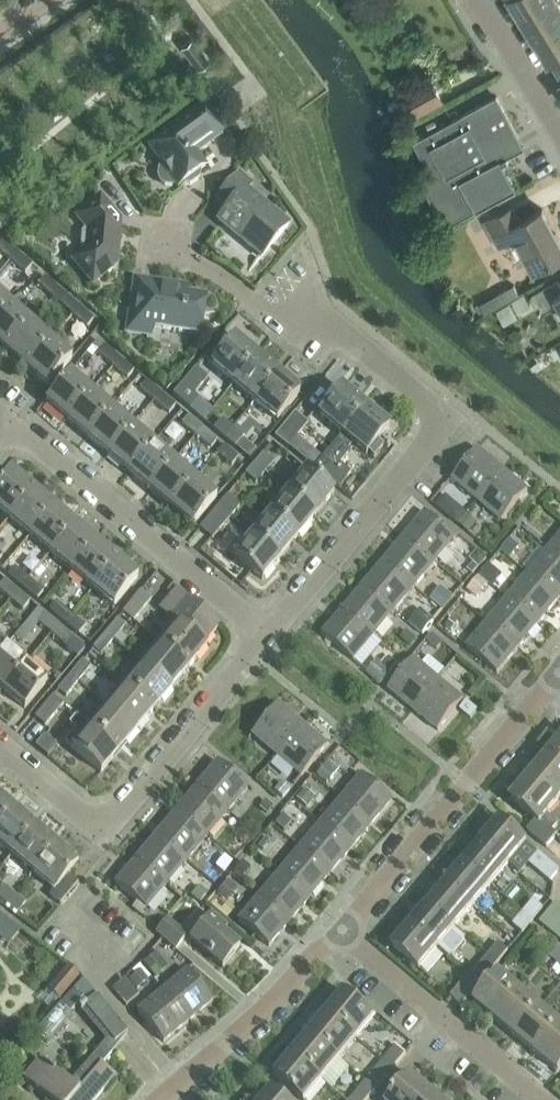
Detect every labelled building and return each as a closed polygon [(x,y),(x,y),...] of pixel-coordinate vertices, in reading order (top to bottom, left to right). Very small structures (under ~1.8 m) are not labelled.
[(521,16),(548,0),(511,0),(521,16)] [(521,16),(534,38),(559,23),(559,1),(559,0),(548,0),(521,16)] [(534,38),(548,61),(550,60),(559,54),(559,23),(534,38)] [(208,63),(190,40),(180,48),(197,70),(208,63)] [(550,60),(559,77),(559,54),(550,60)] [(444,102),(430,78),(406,91),(419,116),(444,102)] [(447,226),(479,209),(515,189),(500,161),(523,148),(495,97),(415,141),(427,164),(419,168),(425,179),(421,181),(447,226)] [(167,137),(150,150),(163,168),(159,172),(158,178),(160,183),(165,187),(171,188),(176,186),(179,189),(185,185),(190,186),(198,179),(199,174),(205,170),(195,156),(224,135),(204,108),(166,135),(167,137)] [(218,223),(261,259),(288,228),(246,192),(251,186),(239,176),(218,201),(229,210),(218,223)] [(73,263),(93,286),(116,266),(120,223),(100,199),(77,219),(88,232),(85,234),(84,249),(86,252),(73,263)] [(559,256),(559,245),(541,210),(519,222),(512,207),(486,221),(500,247),(515,238),(533,271),(559,256)] [(11,263),(18,255),(3,242),(0,246),(0,253),(11,263)] [(25,275),(32,267),(18,255),(11,263),(25,275)] [(38,287),(52,299),(59,291),(45,279),(38,287)] [(542,309),(556,302),(559,308),(559,288),(556,280),(533,293),(542,309)] [(199,336),(204,301),(174,297),(175,288),(135,282),(127,334),(148,337),(150,329),(199,336)] [(486,314),(519,296),(514,286),(480,304),(486,314)] [(66,311),(72,303),(59,291),(52,299),(66,311)] [(524,295),(513,301),(520,312),(530,306),(524,295)] [(9,306),(0,299),(0,316),(9,306)] [(0,316),(0,348),(5,352),(29,324),(9,306),(0,316)] [(87,329),(94,321),(80,309),(73,317),(87,329)] [(29,324),(5,352),(25,370),(49,342),(29,324)] [(211,367),(233,385),(256,358),(234,339),(211,367)] [(49,342),(25,370),(46,388),(70,361),(49,342)] [(104,348),(98,355),(113,368),(119,360),(104,348)] [(256,358),(233,385),(254,403),(277,375),(256,358)] [(119,360),(113,368),(127,380),(133,372),(119,360)] [(173,397),(189,411),(198,400),(192,396),(206,379),(196,370),(173,397)] [(277,375),(254,403),(276,421),(299,393),(277,375)] [(69,376),(45,405),(66,423),(90,394),(69,376)] [(139,391),(154,403),(160,395),(146,383),(139,391)] [(66,423),(87,440),(111,412),(119,402),(98,385),(90,394),(66,423)] [(342,389),(319,416),(342,436),(343,436),(366,408),(342,389)] [(168,415),(175,407),(160,395),(154,403),(168,415)] [(315,470),(314,470),(338,490),(338,489),(350,474),(340,465),(348,456),(348,450),(353,445),(366,456),(389,428),(366,408),(343,436),(342,436),(315,470)] [(111,412),(87,440),(108,458),(132,429),(111,412)] [(276,437),(289,448),(308,424),(296,414),(276,437)] [(181,426),(195,437),(201,429),(187,418),(181,426)] [(221,421),(212,431),(223,439),(232,429),(221,421)] [(132,429),(108,458),(128,475),(152,446),(132,429)] [(210,450),(216,442),(201,429),(195,437),(210,450)] [(223,439),(234,448),(235,447),(244,454),(249,448),(240,440),(242,438),(232,429),(223,439)] [(152,446),(128,475),(149,492),(173,464),(152,446)] [(231,468),(237,460),(223,448),(216,456),(231,468)] [(452,482),(477,503),(503,472),(478,452),(452,482)] [(263,454),(254,466),(264,474),(274,463),(263,454)] [(173,464),(149,492),(170,510),(194,482),(173,464)] [(254,466),(245,476),(256,484),(264,474),(254,466)] [(8,519),(32,490),(11,472),(0,485),(0,513),(8,519)] [(287,494),(315,518),(334,496),(306,472),(287,494)] [(503,472),(477,503),(502,524),(527,493),(503,472)] [(194,482),(170,510),(191,528),(216,500),(194,482)] [(32,490),(8,519),(29,537),(53,508),(32,490)] [(269,515),(298,539),(315,518),(287,494),(269,515)] [(228,497),(219,508),(231,518),(240,507),(228,497)] [(53,508),(29,537),(50,554),(74,525),(53,508)] [(219,508),(200,530),(212,540),(231,518),(219,508)] [(452,510),(446,517),(454,525),(456,526),(465,515),(459,509),(452,510)] [(404,539),(435,565),(456,540),(425,514),(404,539)] [(251,536),(280,560),(298,539),(269,515),(251,536)] [(465,516),(458,525),(469,534),(476,525),(465,516)] [(74,525),(50,554),(71,572),(95,543),(74,525)] [(262,581),(280,560),(251,536),(233,558),(262,581)] [(548,553),(559,563),(559,538),(548,553)] [(384,564),(415,589),(435,565),(404,539),(384,564)] [(501,552),(500,553),(508,560),(509,558),(518,548),(510,542),(501,552)] [(95,543),(71,572),(92,590),(116,561),(95,543)] [(477,552),(472,558),(473,565),(479,570),(487,560),(477,552)] [(557,601),(559,598),(559,563),(548,553),(528,577),(557,601)] [(116,561),(92,590),(113,607),(137,578),(116,561)] [(363,588),(394,614),(415,589),(384,564),(363,588)] [(489,567),(480,577),(489,585),(498,574),(489,567)] [(7,576),(21,588),(27,580),(13,569),(7,576)] [(479,578),(468,591),(477,599),(489,585),(480,577),(479,578)] [(507,601),(537,626),(557,601),(528,577),(507,601)] [(21,588),(35,601),(42,593),(27,580),(21,588)] [(10,600),(16,592),(3,582),(0,586),(0,592),(10,600)] [(343,612),(374,638),(394,614),(363,588),(343,612)] [(442,588),(431,601),(443,611),(453,598),(442,588)] [(177,625),(160,645),(188,669),(206,648),(203,645),(219,627),(175,591),(159,610),(177,625)] [(29,603),(16,592),(10,600),(22,611),(29,603)] [(141,592),(123,613),(132,621),(150,600),(141,592)] [(487,625),(517,650),(537,626),(507,601),(487,625)] [(48,611),(63,624),(69,616),(55,604),(48,611)] [(421,611),(409,625),(422,636),(434,622),(421,611)] [(353,663),(354,662),(374,638),(343,612),(322,637),(353,663)] [(38,624),(51,635),(58,627),(45,616),(38,624)] [(63,624),(77,636),(84,628),(69,616),(63,624)] [(117,620),(104,635),(111,641),(124,626),(117,620)] [(453,620),(446,628),(452,633),(458,625),(453,620)] [(496,675),(517,650),(487,625),(467,650),(496,675)] [(63,645),(70,637),(58,627),(51,635),(63,645)] [(406,632),(401,639),(410,647),(416,640),(406,632)] [(104,635),(93,649),(100,655),(111,641),(104,635)] [(431,636),(426,642),(436,651),(442,644),(431,636)] [(141,667),(170,691),(188,669),(160,645),(141,667)] [(0,654),(0,691),(2,692),(25,666),(4,649),(0,654)] [(388,658),(382,665),(391,673),(397,666),(388,658)] [(377,661),(366,673),(381,685),(391,673),(382,665),(377,661)] [(82,662),(69,677),(77,683),(89,668),(82,662)] [(388,692),(413,713),(439,682),(414,662),(388,692)] [(25,666),(2,692),(23,710),(45,683),(25,666)] [(124,687),(153,712),(170,691),(141,667),(124,687)] [(69,677),(58,691),(65,697),(77,683),(69,677)] [(439,682),(413,713),(438,734),(463,703),(439,682)] [(107,708),(135,732),(153,712),(124,687),(107,708)] [(52,697),(34,719),(44,728),(63,706),(52,697)] [(460,712),(471,721),(479,712),(467,703),(460,712)] [(276,706),(251,737),(275,757),(301,727),(276,706)] [(89,729),(118,753),(135,732),(107,708),(89,729)] [(64,745),(71,751),(100,774),(118,753),(89,729),(76,718),(69,726),(76,731),(64,745)] [(301,727),(275,757),(299,778),(325,748),(301,727)] [(559,768),(559,745),(548,758),(559,768)] [(558,804),(559,803),(559,768),(548,758),(530,780),(558,804)] [(197,789),(227,814),(247,789),(217,764),(197,789)] [(325,766),(317,776),(326,784),(335,774),(325,766)] [(340,801),(370,826),(390,802),(360,776),(340,801)] [(511,803),(535,824),(528,833),(547,849),(558,837),(553,833),(558,827),(547,818),(558,804),(530,780),(511,803)] [(281,784),(274,792),(283,799),(289,791),(281,784)] [(176,813),(206,838),(227,814),(197,789),(176,813)] [(305,790),(297,800),(306,808),(314,798),(305,790)] [(13,811),(0,800),(0,826),(13,811)] [(265,801),(259,808),(267,815),(273,807),(265,802),(265,801)] [(319,826),(349,851),(370,826),(340,801),(319,826)] [(0,826),(0,848),(11,857),(35,830),(13,811),(0,826)] [(156,837),(186,862),(206,838),(176,813),(156,837)] [(283,816),(275,825),(284,833),(292,824),(283,816)] [(481,845),(508,867),(526,845),(500,823),(481,845)] [(299,850),(329,875),(349,851),(319,826),(299,850)] [(35,830),(11,857),(31,875),(55,847),(35,830)] [(136,861),(166,887),(186,862),(156,837),(136,861)] [(256,849),(264,855),(272,843),(265,838),(256,849)] [(463,866),(490,888),(508,867),(481,845),(463,866)] [(31,875),(53,893),(50,897),(61,906),(78,885),(67,875),(76,865),(55,847),(31,875)] [(279,874),(309,899),(329,875),(299,850),(279,874)] [(529,867),(550,885),(559,874),(538,856),(529,867)] [(225,857),(216,867),(223,873),(232,863),(225,857)] [(145,911),(166,887),(136,861),(115,886),(145,911)] [(243,862),(233,873),(241,880),(251,869),(243,862)] [(446,887),(473,909),(490,888),(463,866),(446,887)] [(259,898),(289,923),(309,899),(279,874),(259,898)] [(227,882),(217,894),(226,902),(236,890),(227,882)] [(191,896),(191,897),(199,904),(207,894),(199,887),(191,896)] [(428,908),(465,939),(466,938),(456,930),(473,909),(446,887),(428,908)] [(5,906),(13,896),(2,888),(0,891),(0,902),(5,906)] [(13,896),(5,906),(16,914),(24,904),(13,896)] [(268,948),(289,923),(259,898),(238,923),(268,948)] [(533,903),(523,916),(533,924),(543,912),(533,903)] [(540,925),(551,934),(559,922),(559,908),(557,906),(540,925)] [(410,930),(437,952),(439,950),(449,958),(455,958),(466,944),(465,939),(428,908),(410,930)] [(513,928),(523,936),(533,924),(523,916),(513,928)] [(6,947),(19,932),(0,917),(0,942),(6,947)] [(190,940),(222,968),(239,948),(217,929),(220,925),(210,917),(190,940)] [(158,934),(163,938),(176,950),(187,937),(168,922),(158,934)] [(551,934),(559,942),(559,922),(551,934)] [(419,973),(437,952),(410,930),(393,950),(419,973)] [(542,934),(534,944),(550,958),(558,948),(542,934)] [(498,946),(488,958),(498,966),(508,954),(498,946)] [(550,958),(559,967),(559,949),(558,948),(550,958)] [(156,955),(143,965),(155,979),(167,968),(156,955)] [(477,970),(487,979),(498,966),(488,958),(477,970)] [(58,1001),(79,978),(69,969),(48,991),(58,1001)] [(140,972),(129,981),(137,991),(149,982),(140,972)] [(162,993),(188,1023),(212,1003),(187,972),(162,993)] [(499,975),(475,1005),(496,1022),(521,993),(499,975)] [(112,990),(126,1007),(140,996),(125,978),(112,990)] [(451,999),(462,1009),(480,988),(468,978),(451,999)] [(163,1044),(188,1023),(162,993),(138,1013),(163,1044)] [(521,993),(496,1022),(516,1040),(541,1010),(521,993)] [(83,1002),(74,994),(61,1008),(69,1016),(83,1002)] [(327,1016),(358,1042),(376,1020),(345,995),(327,1016)] [(114,1047),(127,1036),(96,999),(79,1013),(80,1015),(84,1012),(114,1047)] [(516,1040),(537,1057),(559,1029),(559,1026),(541,1010),(516,1040)] [(310,1037),(340,1062),(358,1042),(327,1016),(310,1037)] [(537,1057),(558,1074),(559,1072),(559,1029),(537,1057)] [(293,1058),(323,1083),(340,1062),(310,1037),(293,1058)] [(102,1067),(112,1056),(102,1047),(69,1086),(54,1074),(55,1073),(49,1068),(48,1069),(39,1061),(22,1081),(44,1099),(98,1099),(116,1079),(102,1067)] [(396,1047),(383,1063),(393,1071),(406,1055),(396,1047)] [(323,1083),(293,1058),(275,1079),(300,1099),(309,1099),(323,1083)] [(383,1063),(366,1083),(376,1092),(393,1071),(383,1063)] [(431,1096),(411,1078),(393,1099),(428,1099),(431,1096)] [(352,1099),(369,1099),(376,1092),(366,1083),(352,1099)] [(273,1092),(266,1099),(283,1099),(273,1092)]
